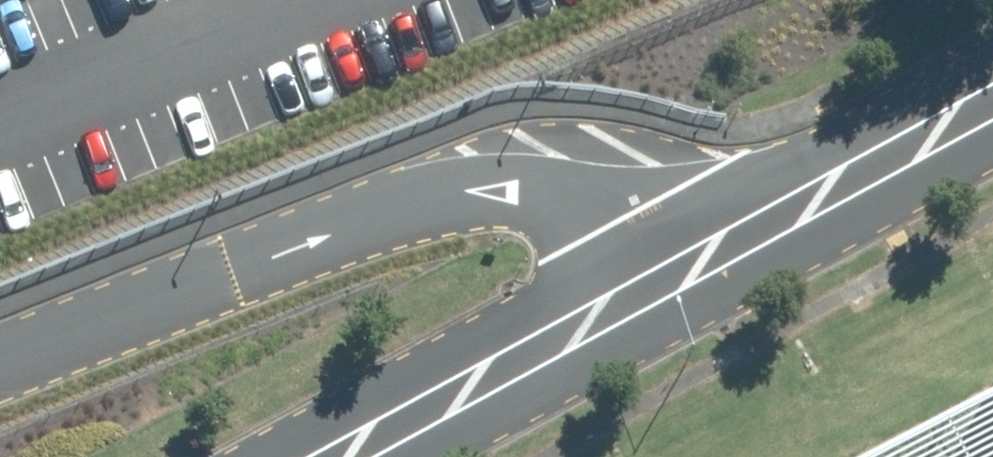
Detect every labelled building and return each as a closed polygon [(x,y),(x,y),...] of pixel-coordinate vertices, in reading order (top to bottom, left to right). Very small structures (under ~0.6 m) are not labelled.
[(926,456),(992,456),(992,422),(926,456)]
